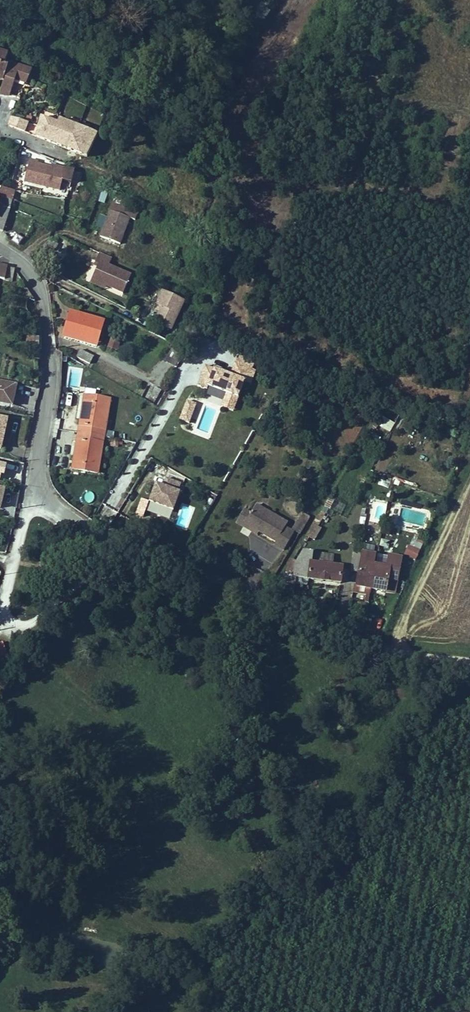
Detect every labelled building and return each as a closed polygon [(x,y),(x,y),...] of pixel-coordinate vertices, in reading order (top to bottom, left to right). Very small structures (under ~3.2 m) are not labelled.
[(255,16),(264,21),(270,10),(262,5),(255,16)] [(2,80),(7,65),(9,61),(6,59),(7,54),(0,52),(0,79),(1,80),(2,80)] [(31,69),(9,61),(7,65),(9,66),(4,80),(2,86),(0,92),(0,95),(18,99),(27,79),(31,69)] [(27,122),(11,117),(7,125),(24,132),(27,122)] [(54,128),(38,122),(37,124),(35,137),(86,159),(95,137),(55,123),(54,128)] [(47,167),(35,164),(36,160),(28,158),(22,180),(57,190),(62,172),(62,171),(47,167)] [(2,196),(1,198),(14,202),(16,203),(19,193),(7,190),(0,188),(0,196),(2,196)] [(112,202),(121,206),(123,200),(114,197),(112,202)] [(13,206),(14,202),(1,198),(0,203),(0,210),(8,213),(10,205),(13,206)] [(112,202),(100,236),(119,243),(129,218),(134,220),(137,212),(121,206),(112,202)] [(99,214),(95,226),(102,228),(105,216),(99,214)] [(125,294),(131,272),(109,266),(112,256),(98,253),(90,284),(125,294)] [(12,282),(14,269),(0,265),(0,278),(4,279),(4,280),(12,282)] [(162,290),(155,304),(161,307),(158,312),(154,322),(170,330),(184,301),(162,290)] [(103,322),(73,313),(69,325),(66,324),(63,336),(96,346),(103,322)] [(189,333),(192,328),(187,325),(184,331),(189,333)] [(24,335),(22,343),(38,348),(38,339),(24,335)] [(108,348),(118,350),(120,341),(109,339),(108,348)] [(174,366),(181,353),(167,347),(161,359),(174,366)] [(88,363),(89,361),(91,356),(79,350),(75,357),(88,363)] [(246,365),(232,360),(231,360),(226,375),(218,372),(217,375),(201,369),(195,384),(222,394),(217,408),(227,411),(237,381),(244,384),(248,372),(245,371),(246,365)] [(0,381),(0,403),(11,405),(15,384),(0,381)] [(92,403),(83,402),(78,433),(103,437),(109,401),(93,398),(92,403)] [(192,406),(184,403),(178,420),(185,423),(192,406)] [(374,424),(390,431),(394,422),(379,414),(374,424)] [(103,437),(78,433),(73,464),(81,465),(81,471),(97,474),(103,437)] [(179,481),(165,476),(163,484),(156,481),(150,498),(171,506),(179,481)] [(16,500),(15,491),(5,493),(6,501),(16,500)] [(285,521),(253,502),(248,510),(242,521),(256,530),(272,540),(270,543),(280,548),(291,530),(282,525),(285,521)] [(234,521),(254,533),(256,530),(242,521),(248,510),(243,506),(234,521)] [(301,535),(309,515),(300,512),(292,532),(301,535)] [(313,539),(320,529),(313,525),(307,536),(313,539)] [(413,559),(423,540),(414,536),(405,555),(413,559)] [(350,570),(359,572),(356,585),(370,588),(375,564),(375,561),(372,560),(374,554),(354,550),(350,570)] [(312,553),(303,552),(296,563),(290,563),(279,587),(291,591),(294,577),(308,579),(339,583),(341,568),(331,567),(333,555),(313,554),(312,553)] [(375,564),(370,588),(384,591),(386,578),(396,580),(400,559),(391,557),(389,567),(375,564)]
